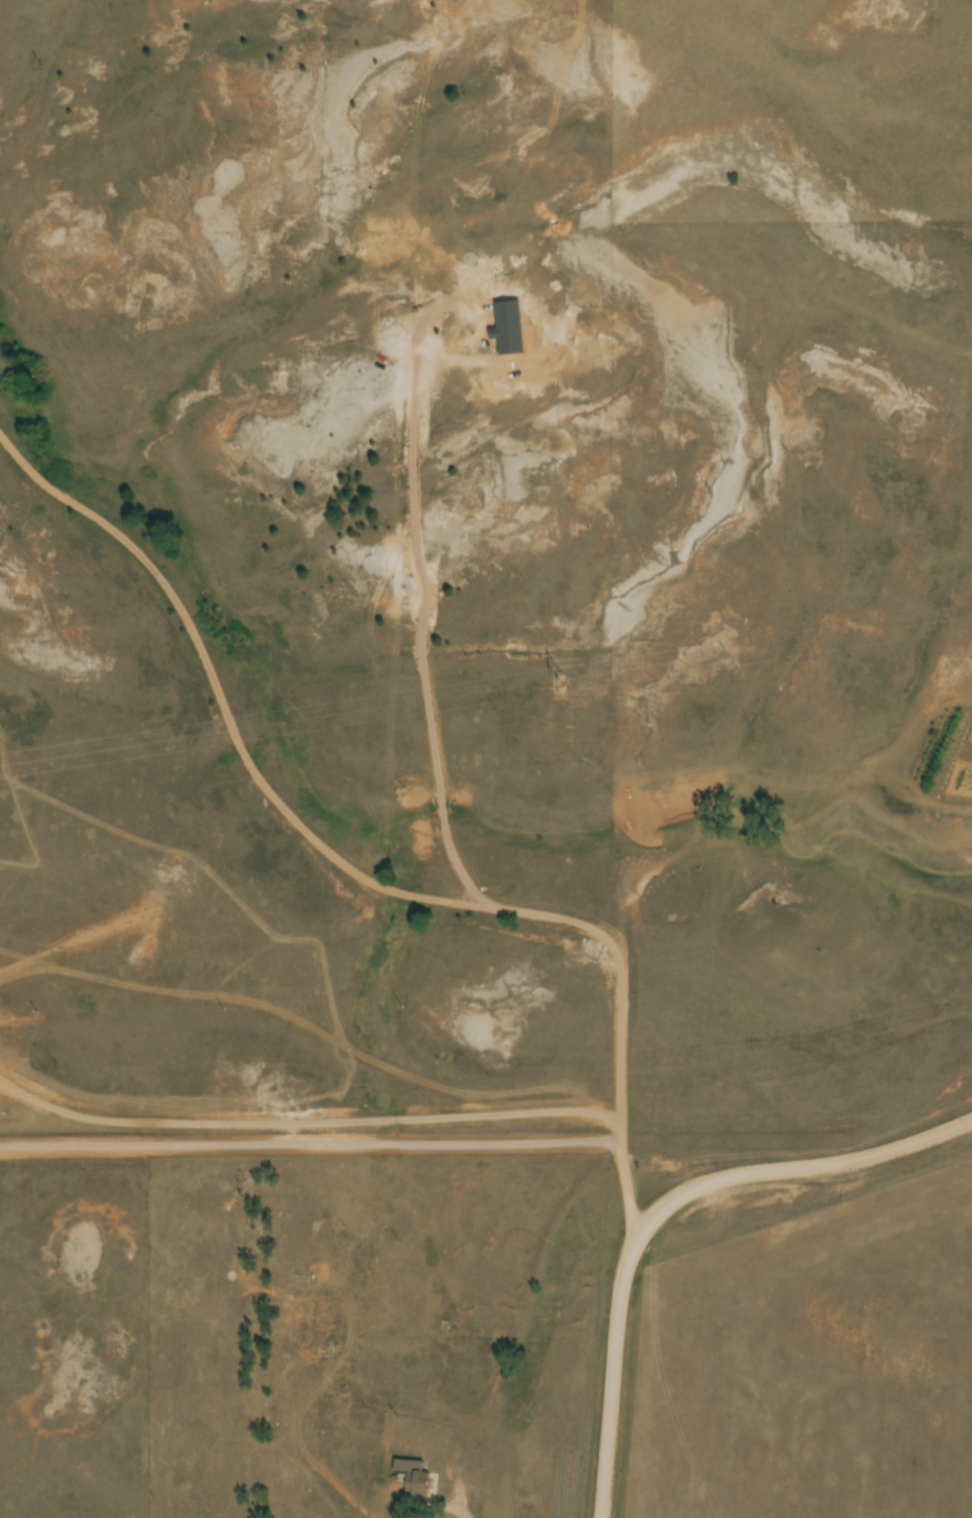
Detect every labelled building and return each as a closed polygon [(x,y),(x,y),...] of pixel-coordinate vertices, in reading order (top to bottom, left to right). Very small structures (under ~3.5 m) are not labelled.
[(305,1293),(309,1280),(292,1276),(289,1289),(305,1293)] [(407,1476),(406,1498),(429,1499),(430,1464),(395,1463),(394,1476),(407,1476)]
